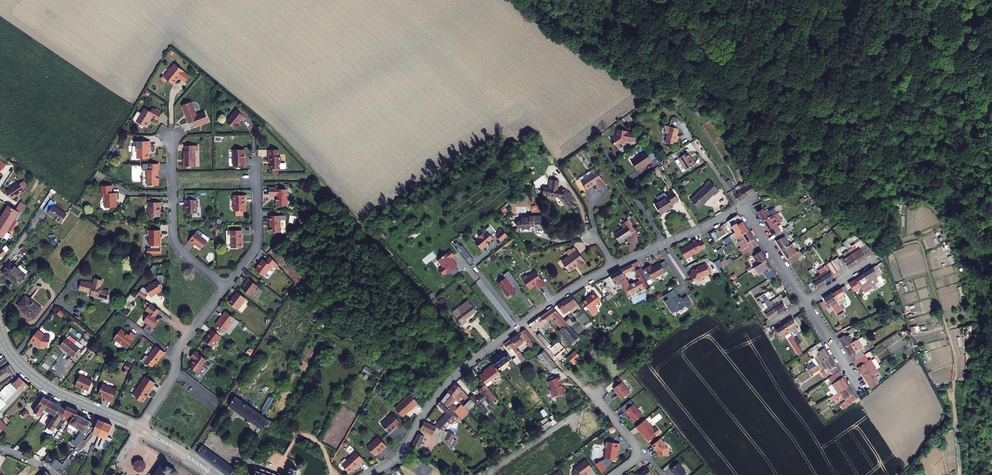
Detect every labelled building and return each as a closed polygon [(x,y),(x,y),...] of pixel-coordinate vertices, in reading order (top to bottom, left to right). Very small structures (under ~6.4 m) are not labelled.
[(185,82),(190,77),(179,68),(177,70),(174,67),(165,78),(164,78),(163,79),(163,81),(165,82),(166,82),(168,80),(174,85),(178,80),(177,79),(178,77),(179,78),(185,82)] [(192,103),(189,102),(184,104),(183,107),(185,112),(188,113),(189,116),(186,116),(190,127),(208,121),(205,111),(200,113),(200,114),(198,115),(194,113),(193,110),(194,108),(192,103)] [(151,112),(145,108),(141,114),(137,122),(136,122),(147,128),(150,123),(149,122),(152,117),(158,121),(162,114),(153,109),(151,112)] [(246,118),(236,110),(226,122),(236,129),(239,125),(239,124),(241,121),(243,122),(246,118)] [(666,133),(665,141),(677,144),(678,136),(675,135),(676,127),(664,124),(663,132),(666,133)] [(617,132),(611,138),(617,146),(621,143),(620,142),(625,138),(632,139),(633,130),(626,129),(617,128),(617,131),(617,132)] [(151,149),(151,139),(135,139),(136,144),(137,144),(137,149),(134,149),(134,155),(135,156),(149,156),(149,149),(151,149)] [(185,164),(196,164),(196,148),(199,148),(199,143),(186,143),(186,148),(185,148),(185,159),(184,159),(185,164)] [(695,161),(692,156),(691,155),(687,149),(684,151),(681,146),(674,151),(685,168),(695,161)] [(270,160),(270,168),(285,168),(285,163),(281,163),(281,156),(279,156),(279,149),(270,149),(270,156),(268,156),(268,160),(270,160)] [(244,150),(233,150),(234,166),(246,166),(246,158),(245,158),(244,150)] [(651,159),(645,150),(630,159),(636,168),(647,161),(647,162),(651,159)] [(8,165),(1,160),(0,161),(0,175),(1,174),(1,172),(0,172),(1,170),(4,172),(8,165)] [(160,174),(160,161),(144,161),(144,167),(149,167),(149,170),(147,172),(147,174),(149,175),(149,182),(151,183),(160,183),(160,178),(159,178),(158,176),(158,174),(160,174)] [(579,178),(586,187),(595,181),(599,187),(607,182),(595,165),(590,168),(591,170),(579,178)] [(544,185),(543,192),(547,193),(547,198),(551,199),(552,195),(560,197),(562,200),(561,201),(567,208),(573,204),(571,200),(573,199),(571,196),(572,195),(570,191),(568,192),(566,189),(558,188),(560,179),(551,178),(550,186),(544,185)] [(705,184),(690,198),(698,206),(704,201),(703,200),(712,191),(714,193),(719,188),(709,178),(704,182),(705,184)] [(20,184),(8,192),(13,200),(22,194),(25,192),(25,191),(29,188),(27,185),(28,185),(26,181),(21,185),(20,184)] [(111,185),(101,185),(101,193),(103,193),(103,199),(105,200),(105,207),(116,206),(116,199),(117,199),(117,192),(112,192),(111,185)] [(278,185),(270,185),(270,192),(277,192),(278,202),(289,202),(288,194),(290,193),(290,190),(288,190),(288,186),(278,186),(278,185)] [(667,197),(654,206),(660,214),(673,206),(672,204),(679,199),(673,190),(665,195),(667,197)] [(247,199),(247,192),(235,192),(235,195),(233,197),(233,199),(235,201),(235,208),(237,208),(237,212),(244,212),(244,208),(247,208),(246,201),(246,199),(247,199)] [(664,193),(651,201),(654,206),(667,197),(665,195),(664,193)] [(198,199),(198,197),(186,197),(186,201),(187,201),(187,205),(186,205),(187,211),(198,211),(198,204),(200,204),(199,199),(198,199)] [(53,198),(46,208),(50,211),(50,212),(64,221),(70,213),(55,203),(57,200),(53,198)] [(162,200),(149,200),(149,214),(161,214),(161,209),(160,209),(160,206),(162,206),(162,200)] [(760,203),(754,207),(761,218),(770,213),(766,206),(763,208),(760,203)] [(0,218),(0,236),(4,238),(20,212),(8,204),(0,218)] [(287,212),(270,213),(271,229),(282,229),(282,217),(287,217),(287,212)] [(518,219),(518,224),(523,224),(523,226),(532,225),(532,223),(532,220),(537,220),(544,220),(544,213),(528,213),(528,215),(522,215),(522,219),(518,219)] [(773,218),(770,213),(761,218),(766,226),(773,221),(771,219),(773,218)] [(614,233),(621,242),(626,238),(625,236),(636,229),(629,219),(621,224),(623,227),(614,233)] [(741,220),(734,225),(736,227),(733,229),(737,234),(746,228),(741,220)] [(232,232),(233,245),(244,245),(244,240),(243,240),(243,227),(229,228),(229,232),(232,232)] [(757,244),(746,228),(737,234),(740,239),(743,238),(750,248),(757,244)] [(160,235),(160,229),(147,229),(148,234),(149,235),(149,243),(150,244),(151,244),(151,247),(147,247),(147,253),(160,253),(160,247),(160,244),(160,239),(160,238),(160,235)] [(203,247),(209,239),(197,229),(189,239),(195,243),(196,242),(203,247)] [(496,235),(501,241),(508,235),(503,229),(496,235)] [(487,244),(487,243),(494,238),(487,230),(484,233),(483,232),(481,235),(479,236),(480,238),(476,242),(482,250),(488,245),(487,244)] [(783,236),(776,241),(781,248),(790,243),(786,237),(784,238),(783,236)] [(698,240),(696,237),(692,239),(693,240),(691,241),(690,241),(684,244),(684,245),(680,247),(686,257),(692,254),(691,253),(696,251),(700,249),(700,248),(706,245),(703,238),(698,240)] [(457,242),(454,244),(457,247),(457,248),(469,264),(475,260),(463,246),(463,245),(462,245),(461,245),(460,246),(457,242)] [(796,252),(790,243),(781,248),(791,264),(803,256),(799,250),(796,252)] [(855,245),(842,253),(844,257),(857,249),(855,245)] [(572,253),(565,259),(572,269),(579,264),(581,267),(588,261),(577,247),(571,251),(572,253)] [(715,252),(719,257),(726,252),(723,247),(715,252)] [(752,256),(757,264),(766,258),(761,250),(752,256)] [(458,266),(451,257),(454,255),(451,251),(438,260),(443,266),(439,269),(443,275),(447,272),(448,273),(450,272),(453,275),(459,271),(456,267),(458,266)] [(861,260),(855,251),(837,262),(844,272),(861,260)] [(280,264),(270,254),(265,260),(262,258),(253,269),(263,276),(268,269),(270,270),(273,266),(276,269),(280,264)] [(771,266),(766,258),(757,264),(762,272),(771,266)] [(834,258),(828,263),(837,276),(844,272),(837,262),(834,258)] [(720,262),(718,259),(714,262),(719,272),(725,269),(723,266),(728,263),(725,259),(720,262)] [(26,274),(18,268),(9,261),(1,272),(15,283),(18,285),(26,274)] [(613,279),(617,278),(618,281),(620,280),(629,297),(640,291),(638,287),(647,283),(640,269),(636,261),(610,273),(613,279)] [(692,267),(689,274),(699,278),(701,274),(703,273),(704,274),(706,273),(707,272),(711,270),(708,264),(707,264),(706,261),(697,265),(698,266),(694,267),(692,267)] [(652,282),(650,280),(664,272),(660,263),(650,268),(649,264),(645,267),(640,269),(647,283),(647,284),(648,284),(652,282)] [(836,277),(831,270),(830,271),(826,265),(819,269),(821,273),(822,274),(827,283),(836,277)] [(876,265),(868,270),(874,279),(880,276),(879,274),(881,272),(876,265)] [(529,278),(525,281),(530,287),(534,284),(537,288),(550,278),(545,270),(532,280),(529,278)] [(868,270),(860,276),(865,283),(867,282),(869,283),(874,279),(868,270)] [(495,285),(505,298),(514,292),(511,289),(510,287),(510,288),(507,284),(512,280),(506,272),(501,276),(503,279),(495,285)] [(827,283),(822,274),(813,280),(819,288),(827,283)] [(80,281),(78,289),(87,291),(88,290),(91,291),(90,295),(94,295),(94,297),(97,298),(98,296),(108,298),(109,291),(103,289),(103,287),(101,286),(102,279),(95,277),(93,284),(91,283),(91,281),(86,280),(85,282),(80,281)] [(242,289),(250,296),(258,286),(248,279),(244,284),(245,285),(242,289)] [(157,292),(162,289),(163,286),(162,283),(161,284),(158,280),(153,283),(151,283),(149,284),(148,286),(145,288),(143,287),(138,293),(144,298),(147,295),(145,293),(146,292),(148,292),(151,296),(154,294),(154,293),(157,292)] [(516,286),(512,280),(507,284),(510,288),(510,287),(511,289),(516,286)] [(843,287),(835,293),(840,302),(846,298),(845,297),(848,295),(843,287)] [(595,288),(592,291),(592,292),(584,299),(591,307),(595,311),(596,311),(600,308),(600,306),(597,302),(603,297),(595,288)] [(237,291),(229,302),(238,309),(246,298),(237,291)] [(677,299),(671,291),(663,296),(666,300),(669,298),(670,301),(673,298),(675,301),(677,299)] [(584,306),(573,293),(559,304),(566,312),(578,302),(582,307),(584,306)] [(835,293),(826,299),(831,306),(833,304),(834,306),(840,302),(835,293)] [(769,300),(774,306),(779,315),(787,309),(783,303),(785,302),(779,294),(769,300)] [(25,296),(18,305),(23,309),(21,310),(29,316),(30,315),(34,318),(42,308),(25,296)] [(690,306),(684,297),(680,300),(678,298),(677,299),(675,301),(673,298),(670,301),(669,298),(666,300),(662,303),(669,314),(673,312),(674,313),(683,307),(685,309),(690,306)] [(471,300),(455,312),(465,325),(469,321),(467,318),(465,320),(460,312),(473,303),(471,300)] [(473,303),(460,312),(465,320),(467,318),(478,310),(473,303)] [(145,310),(149,313),(143,321),(153,329),(160,320),(155,316),(159,311),(150,304),(145,310)] [(555,305),(531,322),(535,327),(542,322),(545,327),(550,323),(547,319),(554,313),(558,309),(555,305)] [(769,312),(767,314),(771,320),(779,315),(774,306),(768,310),(769,312)] [(563,325),(568,321),(558,309),(554,313),(563,325)] [(216,324),(225,331),(235,318),(226,311),(216,324)] [(796,319),(787,325),(793,334),(796,339),(803,334),(798,328),(801,326),(796,319)] [(571,340),(579,334),(568,321),(563,325),(560,327),(571,340)] [(787,325),(778,331),(783,338),(786,336),(787,338),(793,334),(787,325)] [(116,336),(129,346),(138,333),(133,330),(131,333),(123,327),(116,336)] [(590,327),(583,333),(590,341),(597,335),(590,327)] [(524,328),(520,332),(526,339),(524,341),(531,349),(536,346),(529,337),(531,335),(524,328)] [(847,347),(856,341),(853,336),(850,338),(844,328),(836,332),(847,347)] [(222,336),(212,329),(208,335),(207,337),(207,338),(205,341),(212,346),(217,340),(219,340),(222,336)] [(44,335),(38,330),(30,341),(37,346),(37,345),(39,346),(39,348),(43,348),(43,347),(48,347),(49,342),(50,336),(44,335)] [(520,332),(511,338),(517,347),(524,341),(526,339),(520,332)] [(90,343),(92,338),(86,334),(83,338),(90,343)] [(597,335),(590,341),(595,347),(602,341),(597,335)] [(65,338),(60,345),(70,352),(70,353),(73,356),(79,348),(65,338)] [(511,338),(504,344),(509,350),(512,348),(517,355),(512,359),(516,365),(525,358),(517,347),(511,338)] [(547,338),(542,341),(555,356),(565,348),(559,340),(553,345),(547,338)] [(832,357),(821,340),(810,348),(817,358),(814,360),(818,366),(823,363),(832,357)] [(859,346),(856,341),(847,347),(852,355),(859,351),(857,348),(859,346)] [(168,350),(159,343),(150,354),(148,353),(144,358),(150,362),(151,361),(154,364),(157,360),(158,361),(164,354),(168,350)] [(195,350),(191,356),(194,358),(193,360),(192,360),(188,365),(197,372),(203,364),(208,368),(211,364),(206,361),(207,359),(195,350)] [(538,356),(551,371),(557,365),(545,350),(538,356)] [(857,362),(866,356),(862,350),(852,356),(857,362)] [(567,357),(574,365),(582,359),(575,351),(567,357)] [(491,360),(493,362),(498,369),(512,359),(507,352),(503,355),(502,353),(495,358),(494,357),(491,360)] [(871,360),(867,355),(866,356),(857,362),(865,375),(875,369),(878,367),(873,359),(871,360)] [(837,365),(832,357),(823,363),(827,369),(829,367),(831,370),(837,365)] [(525,368),(533,364),(531,359),(523,363),(525,368)] [(374,361),(372,365),(381,370),(383,367),(374,361)] [(484,371),(480,374),(486,383),(500,371),(498,369),(493,362),(483,370),(484,371)] [(10,374),(12,377),(17,374),(11,365),(8,367),(7,366),(0,371),(0,381),(10,374)] [(361,372),(371,378),(375,371),(365,366),(361,372)] [(879,374),(875,369),(865,375),(870,383),(877,378),(876,376),(879,374)] [(798,377),(802,383),(810,377),(806,371),(798,377)] [(851,386),(842,372),(831,379),(841,393),(842,392),(851,386)] [(81,388),(88,390),(92,380),(79,375),(75,386),(81,389),(81,388)] [(138,399),(143,403),(152,389),(151,389),(155,382),(145,376),(134,395),(139,398),(138,399)] [(11,404),(29,385),(19,377),(13,382),(12,381),(1,391),(2,392),(11,404)] [(558,382),(556,378),(545,383),(548,391),(547,391),(550,399),(564,393),(561,388),(560,389),(557,383),(558,382)] [(458,380),(449,387),(454,392),(457,389),(461,394),(458,397),(469,409),(477,402),(471,395),(458,380)] [(474,392),(471,395),(477,402),(486,412),(489,409),(482,401),(486,397),(490,402),(497,397),(487,383),(481,387),(484,391),(478,396),(474,392)] [(104,399),(111,402),(116,390),(102,384),(98,394),(105,397),(104,399)] [(614,393),(620,401),(627,394),(619,384),(611,390),(613,394),(614,393)] [(855,392),(851,386),(842,392),(845,396),(847,395),(849,397),(855,392)] [(441,395),(443,397),(455,409),(459,414),(461,416),(469,409),(458,397),(455,400),(451,395),(454,392),(449,387),(441,395)] [(409,407),(410,409),(420,399),(412,391),(397,406),(404,413),(409,407)] [(3,413),(11,404),(2,392),(0,394),(0,410),(3,413)] [(849,397),(845,402),(847,404),(858,396),(856,394),(850,399),(849,397)] [(46,412),(47,410),(50,405),(51,405),(53,400),(46,395),(40,404),(40,403),(35,410),(42,414),(44,411),(46,412)] [(236,396),(229,406),(262,429),(269,419),(236,396)] [(455,409),(443,397),(438,402),(449,412),(444,417),(445,418),(455,409)] [(63,407),(53,400),(51,405),(50,405),(47,410),(48,411),(50,409),(56,413),(45,430),(50,434),(60,419),(66,410),(63,407)] [(821,413),(829,407),(824,400),(816,406),(821,413)] [(66,404),(63,407),(66,410),(60,419),(63,421),(64,419),(69,423),(77,411),(78,410),(66,404)] [(639,417),(639,416),(631,406),(627,409),(622,412),(622,413),(624,416),(625,416),(627,419),(626,420),(630,425),(639,417)] [(26,408),(20,413),(24,418),(30,412),(26,408)] [(445,418),(444,417),(437,423),(444,428),(445,428),(459,414),(455,409),(445,418)] [(383,421),(391,429),(399,422),(402,425),(406,422),(394,410),(383,421)] [(94,421),(77,411),(69,423),(68,423),(74,427),(76,424),(82,428),(75,438),(73,436),(71,440),(77,445),(90,428),(94,421)] [(90,428),(77,445),(80,447),(96,426),(100,428),(104,420),(99,418),(96,423),(94,421),(90,428)] [(444,428),(428,418),(424,426),(440,436),(444,428)] [(113,423),(104,420),(100,428),(105,431),(100,445),(108,448),(113,436),(109,434),(113,423)] [(637,433),(645,443),(657,433),(654,429),(651,431),(642,421),(633,429),(636,433),(637,433)] [(538,422),(535,424),(541,432),(549,426),(546,423),(541,426),(538,422)] [(449,431),(444,428),(440,436),(445,439),(449,431)] [(431,433),(423,429),(416,444),(424,449),(431,433)] [(452,442),(457,434),(450,430),(449,431),(445,439),(452,447),(454,445),(452,442)] [(383,445),(384,446),(389,441),(380,433),(369,443),(377,451),(383,445)] [(662,445),(658,440),(649,447),(652,451),(653,451),(654,453),(655,457),(666,456),(665,449),(664,450),(661,447),(662,445)] [(616,452),(617,445),(605,443),(603,444),(603,449),(604,450),(602,460),(614,462),(615,456),(614,456),(614,455),(612,455),(613,452),(616,452)] [(196,453),(226,474),(235,474),(238,471),(202,445),(196,453)] [(357,464),(366,456),(358,449),(344,462),(351,469),(357,464)] [(504,455),(500,451),(496,455),(500,459),(504,455)] [(147,463),(137,458),(132,467),(142,473),(147,463)] [(60,459),(55,465),(59,468),(63,462),(60,459)] [(177,471),(172,468),(167,464),(163,461),(153,474),(175,474),(177,471)] [(572,470),(571,474),(585,474),(590,471),(583,461),(576,466),(576,467),(572,470)] [(667,471),(670,474),(683,474),(684,474),(676,464),(667,471)] [(0,467),(1,466),(0,465),(0,474),(8,474),(0,467)]
